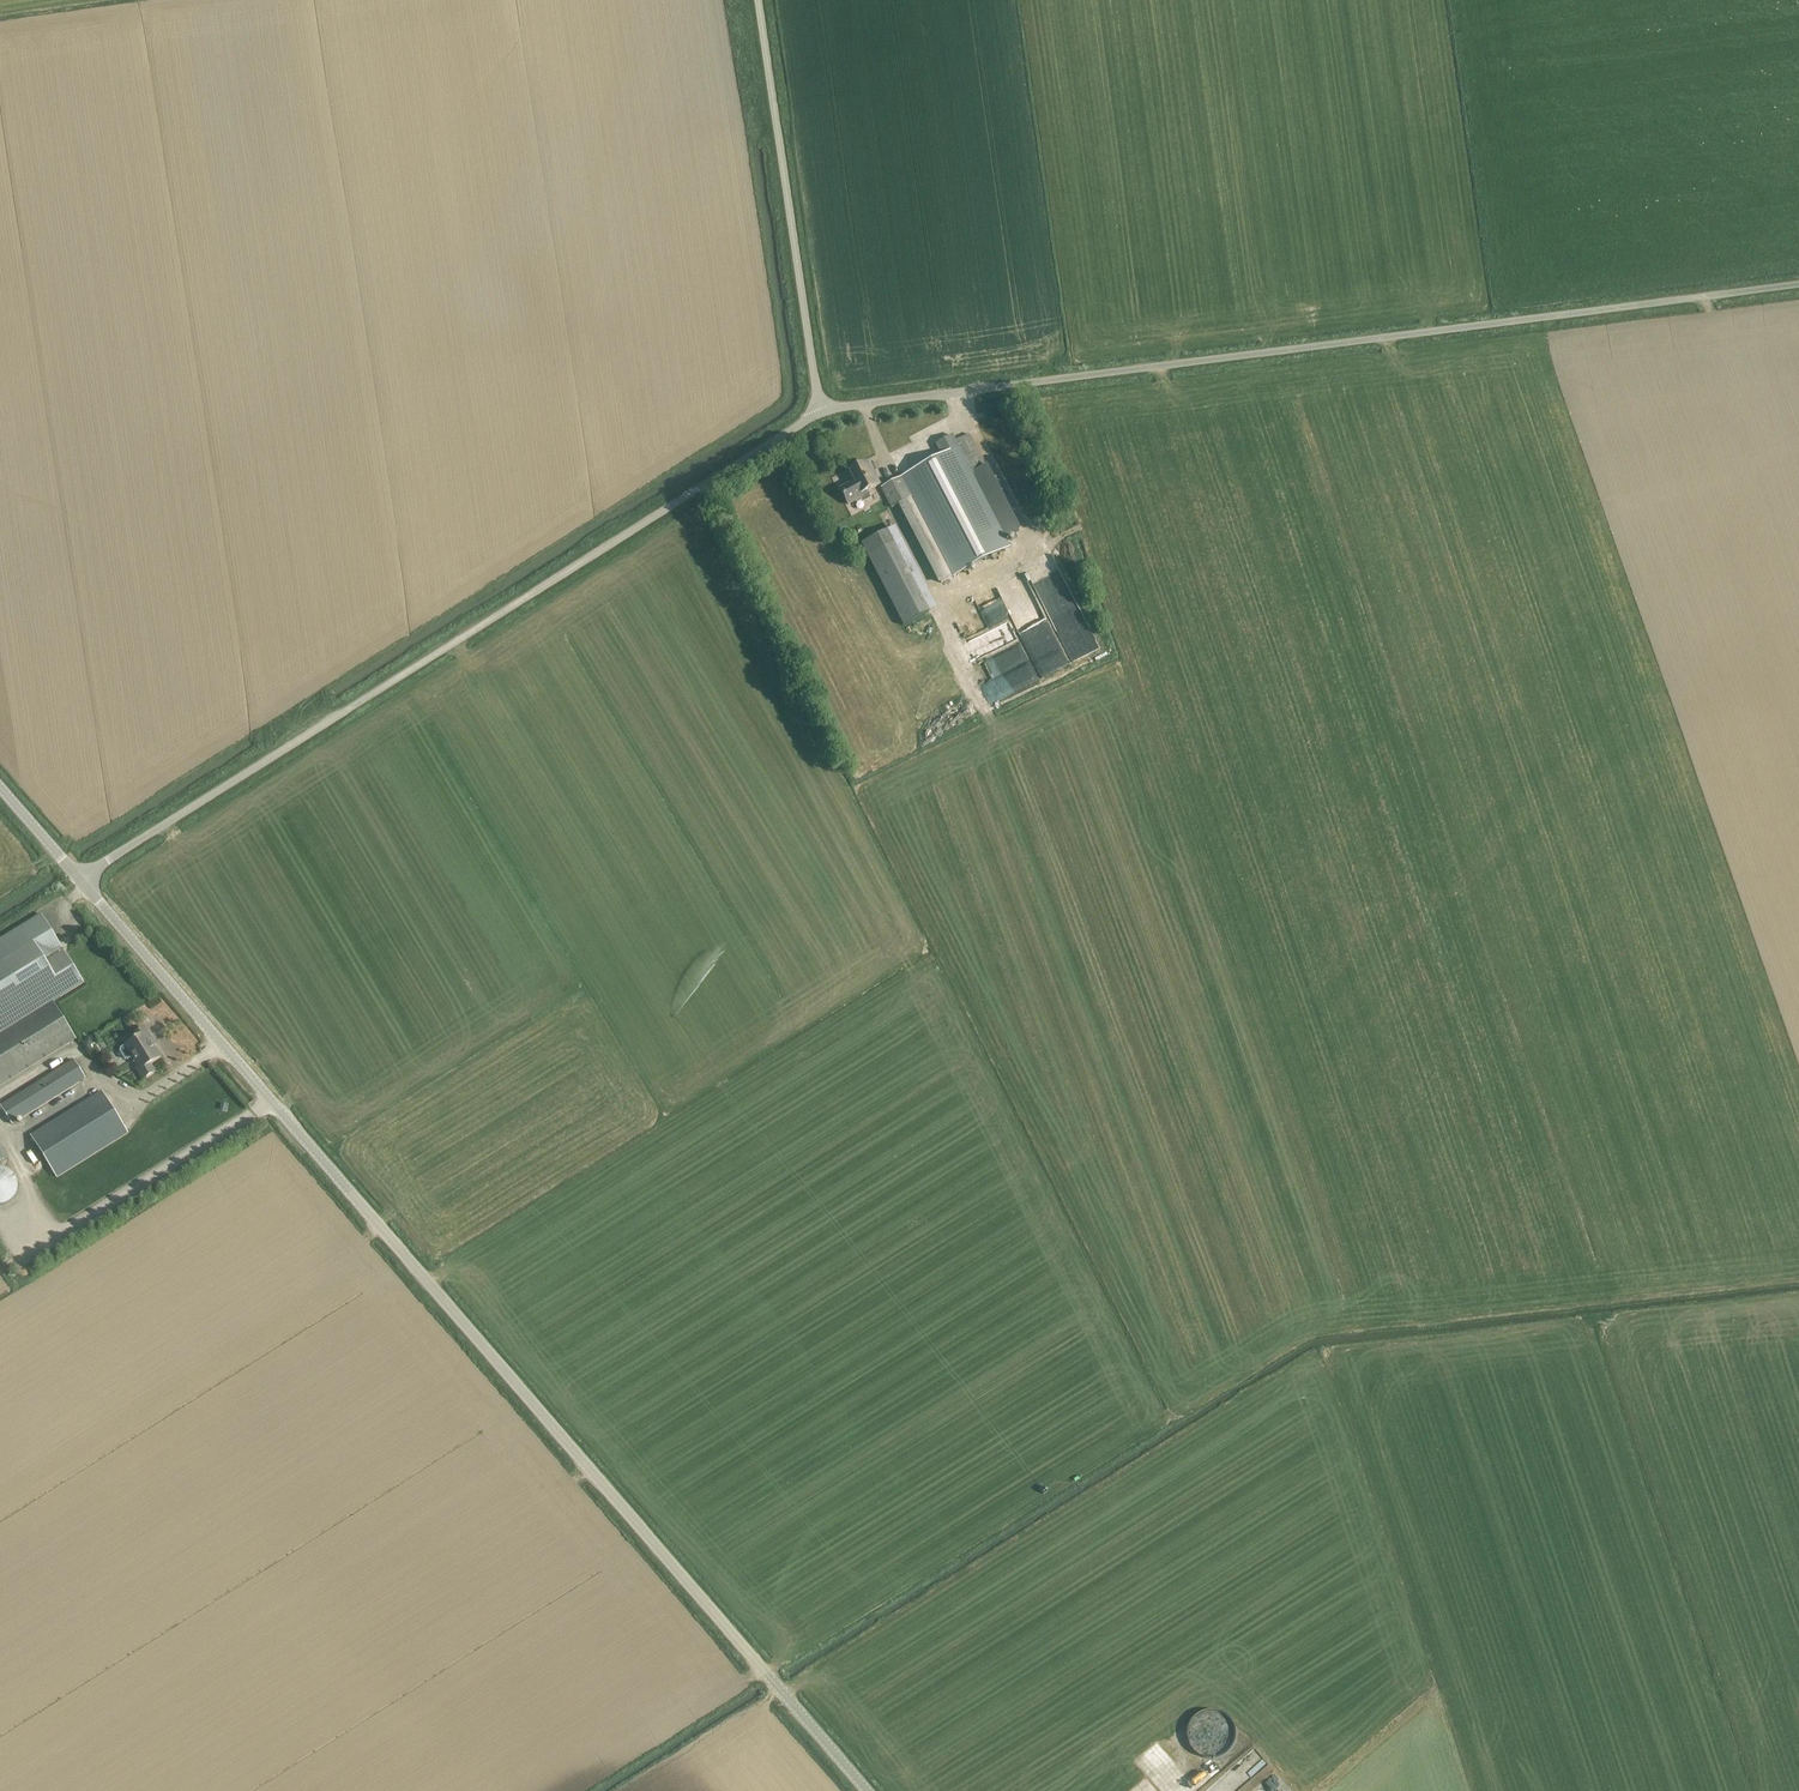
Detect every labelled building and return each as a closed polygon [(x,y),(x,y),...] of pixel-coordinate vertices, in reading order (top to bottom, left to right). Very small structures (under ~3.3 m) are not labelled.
[(913,497),(900,504),(942,582),(1000,552),(1010,546),(1006,537),(1018,531),(969,434),(955,441),(952,435),(936,443),(942,456),(902,476),(913,497)] [(874,477),(867,463),(850,471),(855,482),(840,489),(848,504),(864,496),(863,493),(880,485),(875,476),(874,477)] [(913,497),(902,476),(881,487),(892,508),(900,503),(900,504),(913,497)] [(861,544),(903,625),(937,608),(895,527),(861,544)] [(1037,591),(1058,640),(1076,633),(1080,642),(1072,646),(1075,655),(1094,647),(1065,580),(1037,591)] [(1005,624),(968,641),(974,654),(1012,637),(1005,624)] [(0,940),(0,1087),(76,1039),(53,1003),(84,984),(41,914),(0,940)] [(153,1041),(145,1028),(133,1035),(135,1040),(121,1048),(120,1051),(125,1059),(128,1059),(133,1057),(139,1067),(136,1068),(143,1079),(145,1078),(156,1072),(150,1064),(160,1058),(153,1046),(151,1047),(149,1043),(153,1041)] [(248,1029),(241,1034),(248,1043),(255,1038),(248,1029)] [(89,1037),(81,1042),(86,1050),(90,1047),(92,1041),(89,1037)] [(85,1079),(73,1060),(0,1105),(12,1124),(85,1079)] [(127,1133),(101,1091),(31,1135),(57,1177),(127,1133)] [(17,1185),(17,1182),(15,1178),(14,1175),(11,1173),(9,1170),(5,1169),(2,1168),(0,1168),(0,1204),(3,1203),(6,1202),(9,1201),(12,1198),(14,1195),(16,1192),(17,1189),(17,1185)] [(1218,1748),(1223,1715),(1197,1712),(1192,1744),(1218,1748)] [(1158,1743),(1136,1762),(1147,1774),(1169,1755),(1158,1743)] [(1242,1790),(1245,1779),(1266,1761),(1255,1748),(1212,1785),(1210,1790),(1211,1790),(1231,1790),(1239,1784),(1238,1789),(1236,1790),(1243,1790),(1242,1790)] [(1292,1790),(1277,1772),(1255,1790),(1291,1790),(1292,1790)]
